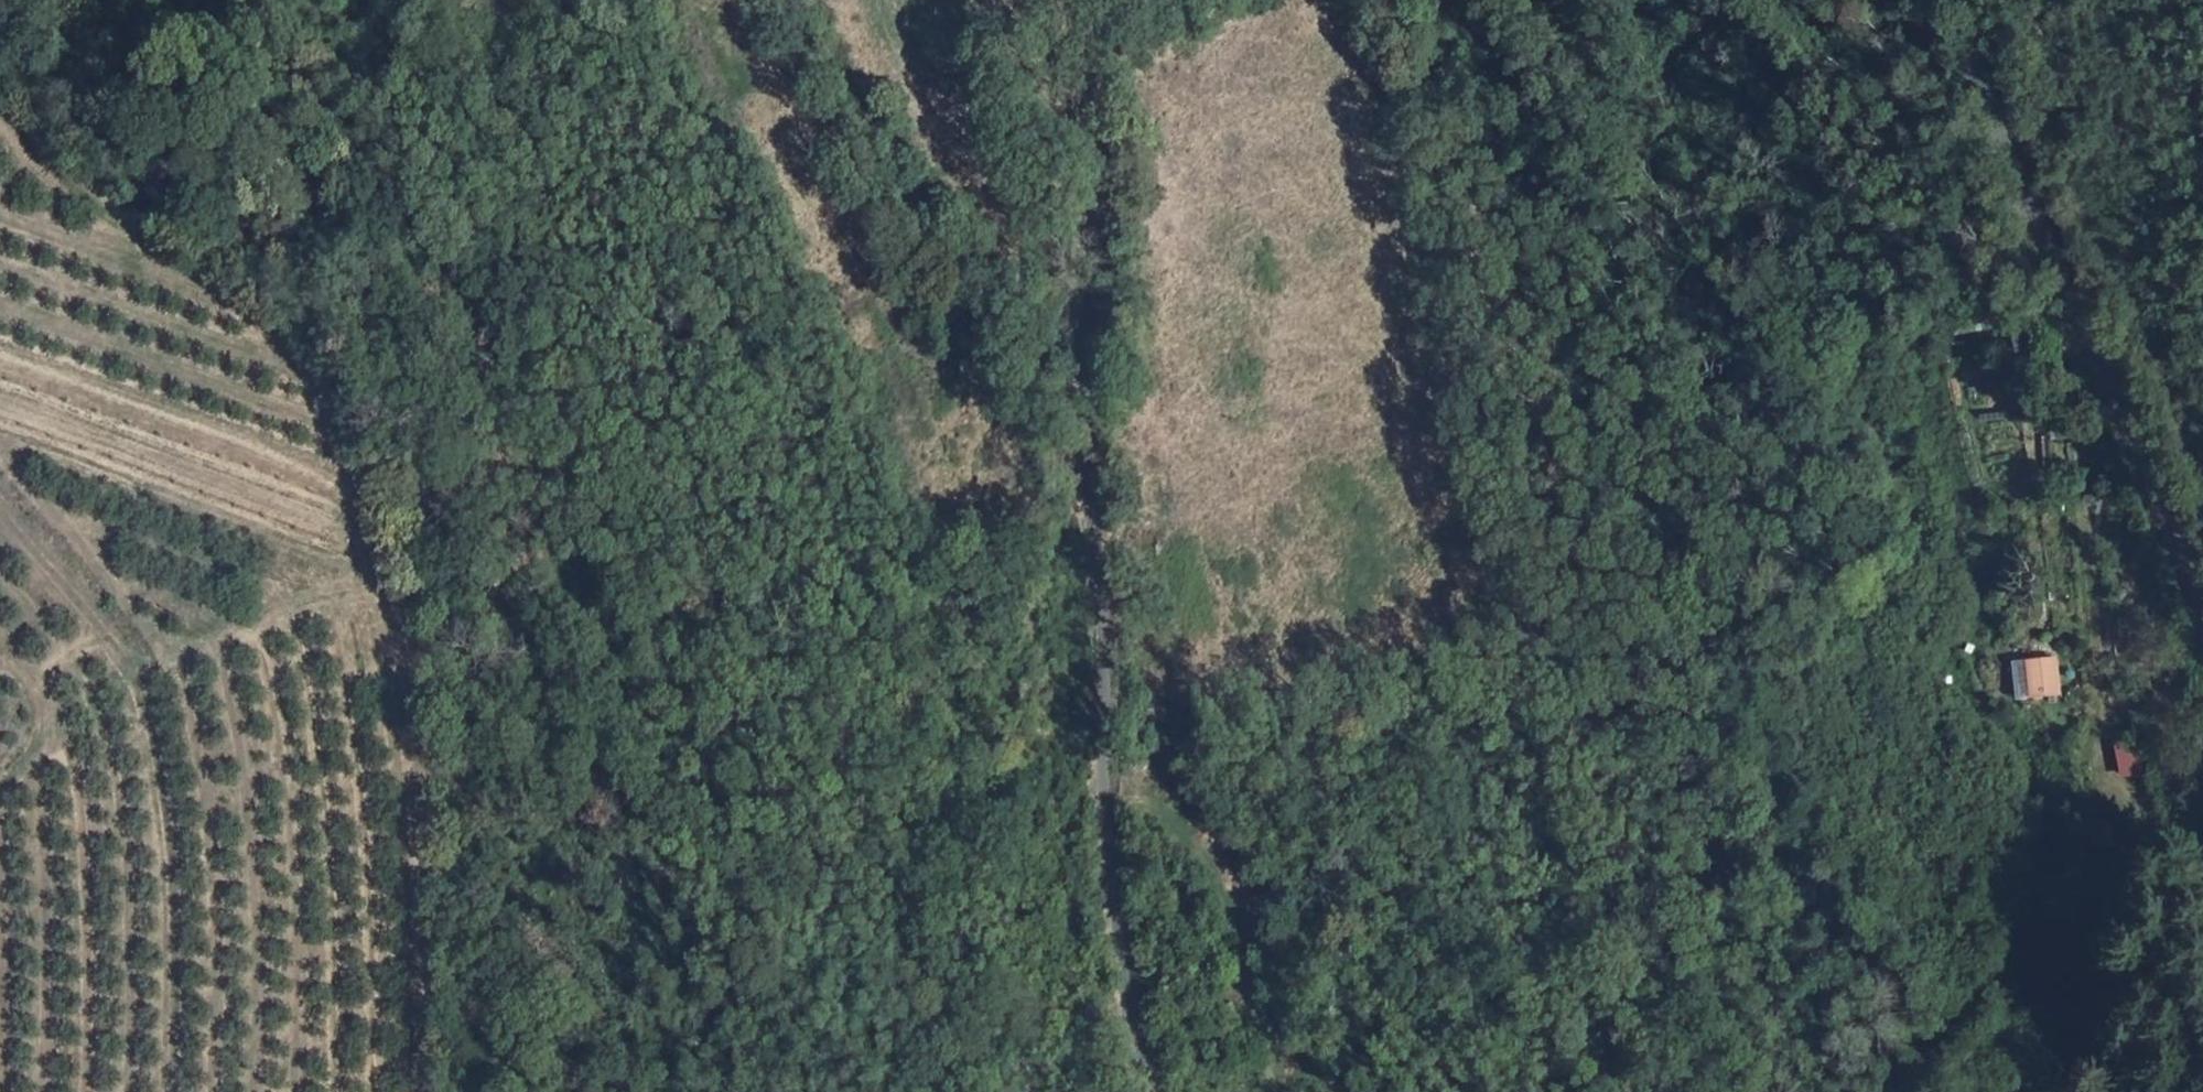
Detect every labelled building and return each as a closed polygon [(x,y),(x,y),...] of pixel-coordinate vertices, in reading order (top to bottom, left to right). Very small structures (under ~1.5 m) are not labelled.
[(2038,448),(2061,441),(2040,381),(2019,389),(2038,448)] [(2013,660),(2015,696),(2025,695),(2022,660),(2013,660)] [(2069,719),(2065,683),(2027,687),(2032,724),(2069,719)]
